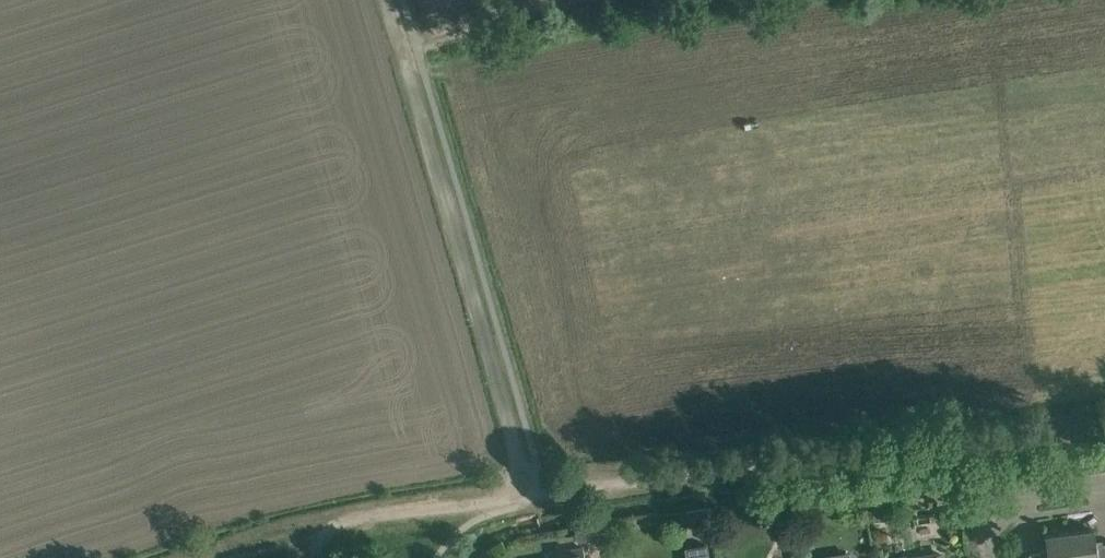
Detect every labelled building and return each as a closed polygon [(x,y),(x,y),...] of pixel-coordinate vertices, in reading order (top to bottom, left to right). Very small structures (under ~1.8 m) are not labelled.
[(872,498),(875,521),(894,519),(891,496),(890,496),(889,494),(873,496),(874,498),(872,498)] [(714,530),(710,508),(686,511),(687,522),(701,520),(703,532),(714,530)] [(1070,533),(1073,557),(1104,557),(1104,544),(1097,545),(1095,530),(1070,533)] [(1070,533),(1045,536),(1047,551),(1029,554),(1030,557),(1073,557),(1070,533)] [(707,545),(685,548),(686,557),(709,557),(707,545)] [(584,548),(561,552),(562,557),(585,557),(584,548)]
